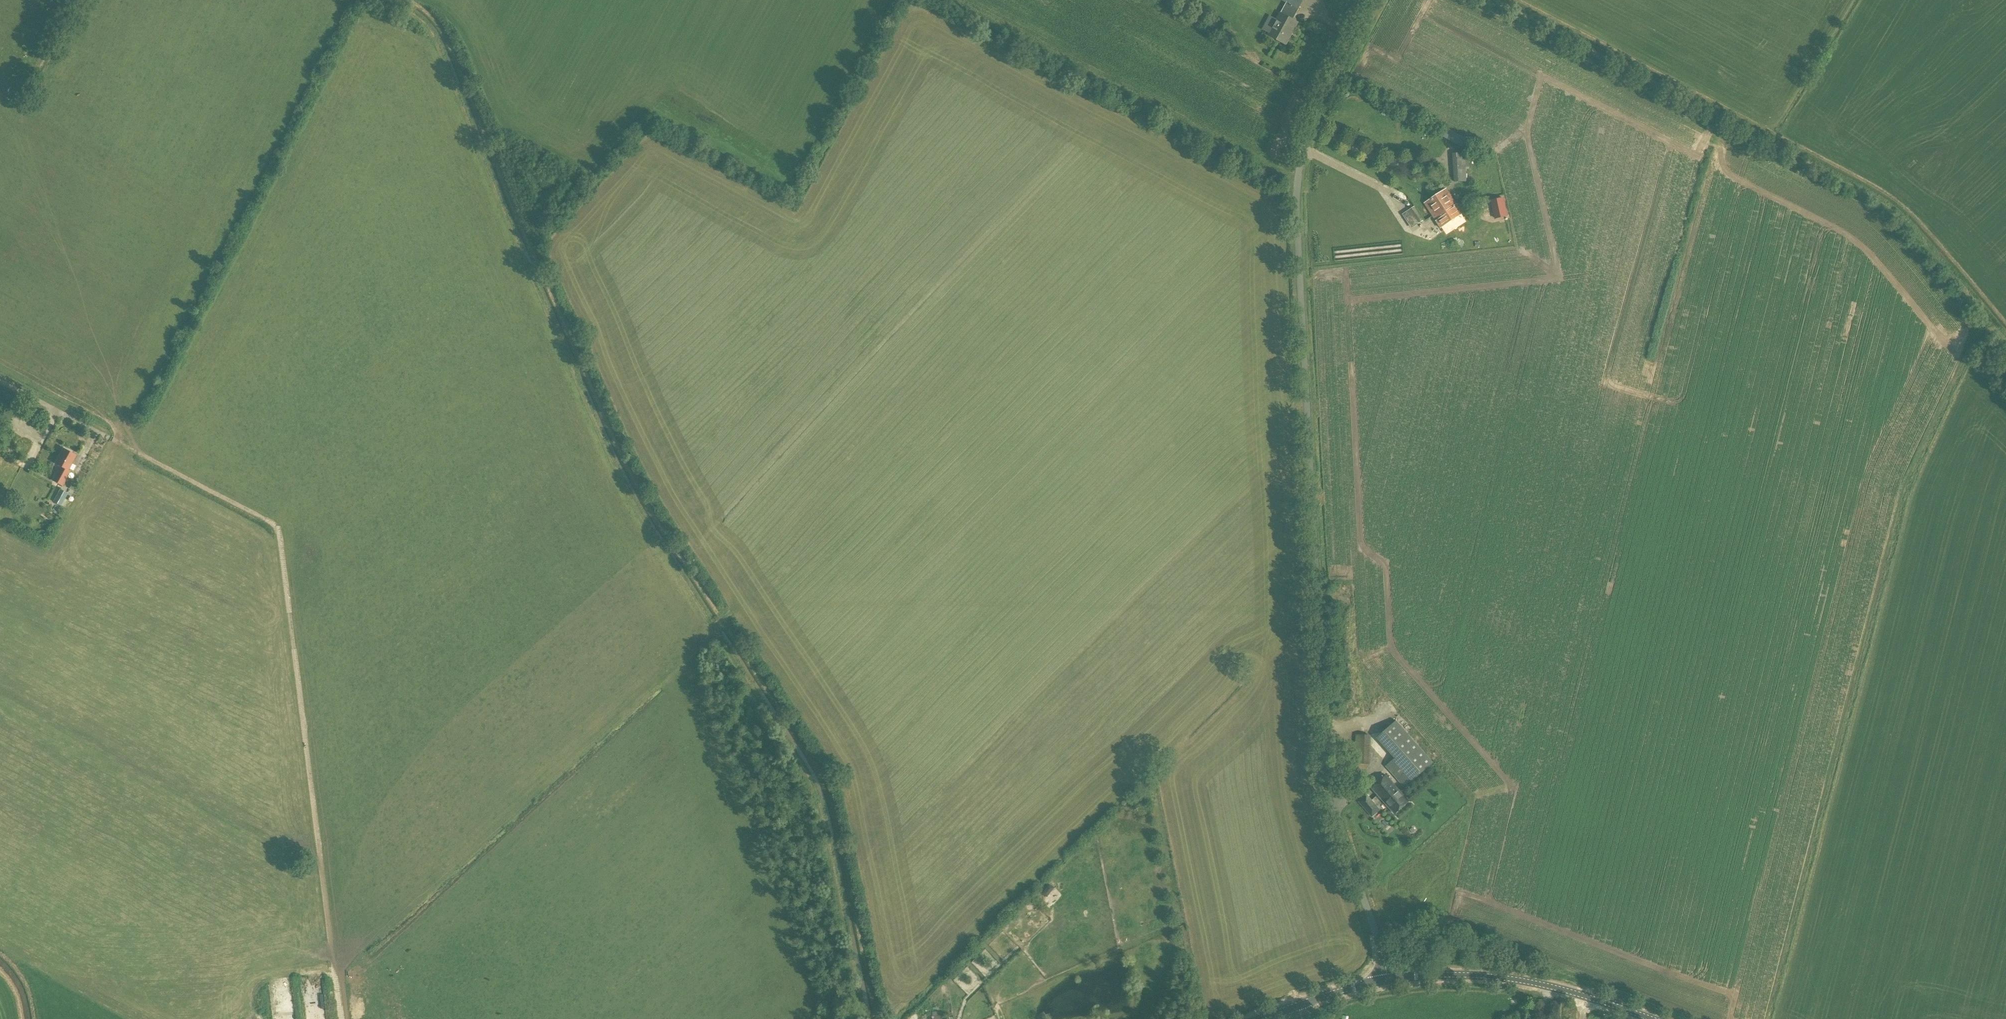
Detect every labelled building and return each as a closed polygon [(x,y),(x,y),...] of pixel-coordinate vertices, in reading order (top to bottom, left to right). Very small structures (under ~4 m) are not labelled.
[(1303,0),(1280,0),(1286,3),(1280,13),(1268,35),(1286,45),(1298,23),(1293,20),(1303,0)] [(1212,34),(1219,21),(1211,17),(1204,29),(1212,34)] [(1454,182),(1470,181),(1468,156),(1452,157),(1454,182)] [(1447,207),(1455,203),(1446,189),(1424,203),(1433,216),(1432,214),(1440,208),(1443,212),(1448,208),(1447,207)] [(1495,218),(1508,215),(1504,196),(1491,199),(1495,218)] [(1433,216),(1436,221),(1441,228),(1463,213),(1457,204),(1456,205),(1455,203),(1447,207),(1448,208),(1443,212),(1440,208),(1432,214),(1433,216)] [(1418,224),(1424,220),(1415,206),(1409,210),(1418,224)] [(13,418),(4,412),(0,420),(0,427),(6,431),(13,418)] [(63,486),(71,471),(68,470),(76,455),(64,449),(56,464),(60,466),(52,480),(63,486)] [(67,509),(74,496),(60,489),(54,502),(67,509)] [(1405,788),(1433,763),(1396,720),(1377,737),(1395,758),(1385,766),(1405,788)] [(1369,764),(1370,735),(1355,734),(1354,763),(1369,764)] [(1395,813),(1409,801),(1386,775),(1372,788),(1395,813)] [(1380,809),(1374,802),(1366,809),(1373,816),(1380,809)] [(944,1010),(935,1010),(935,1018),(944,1018),(944,1010)]
